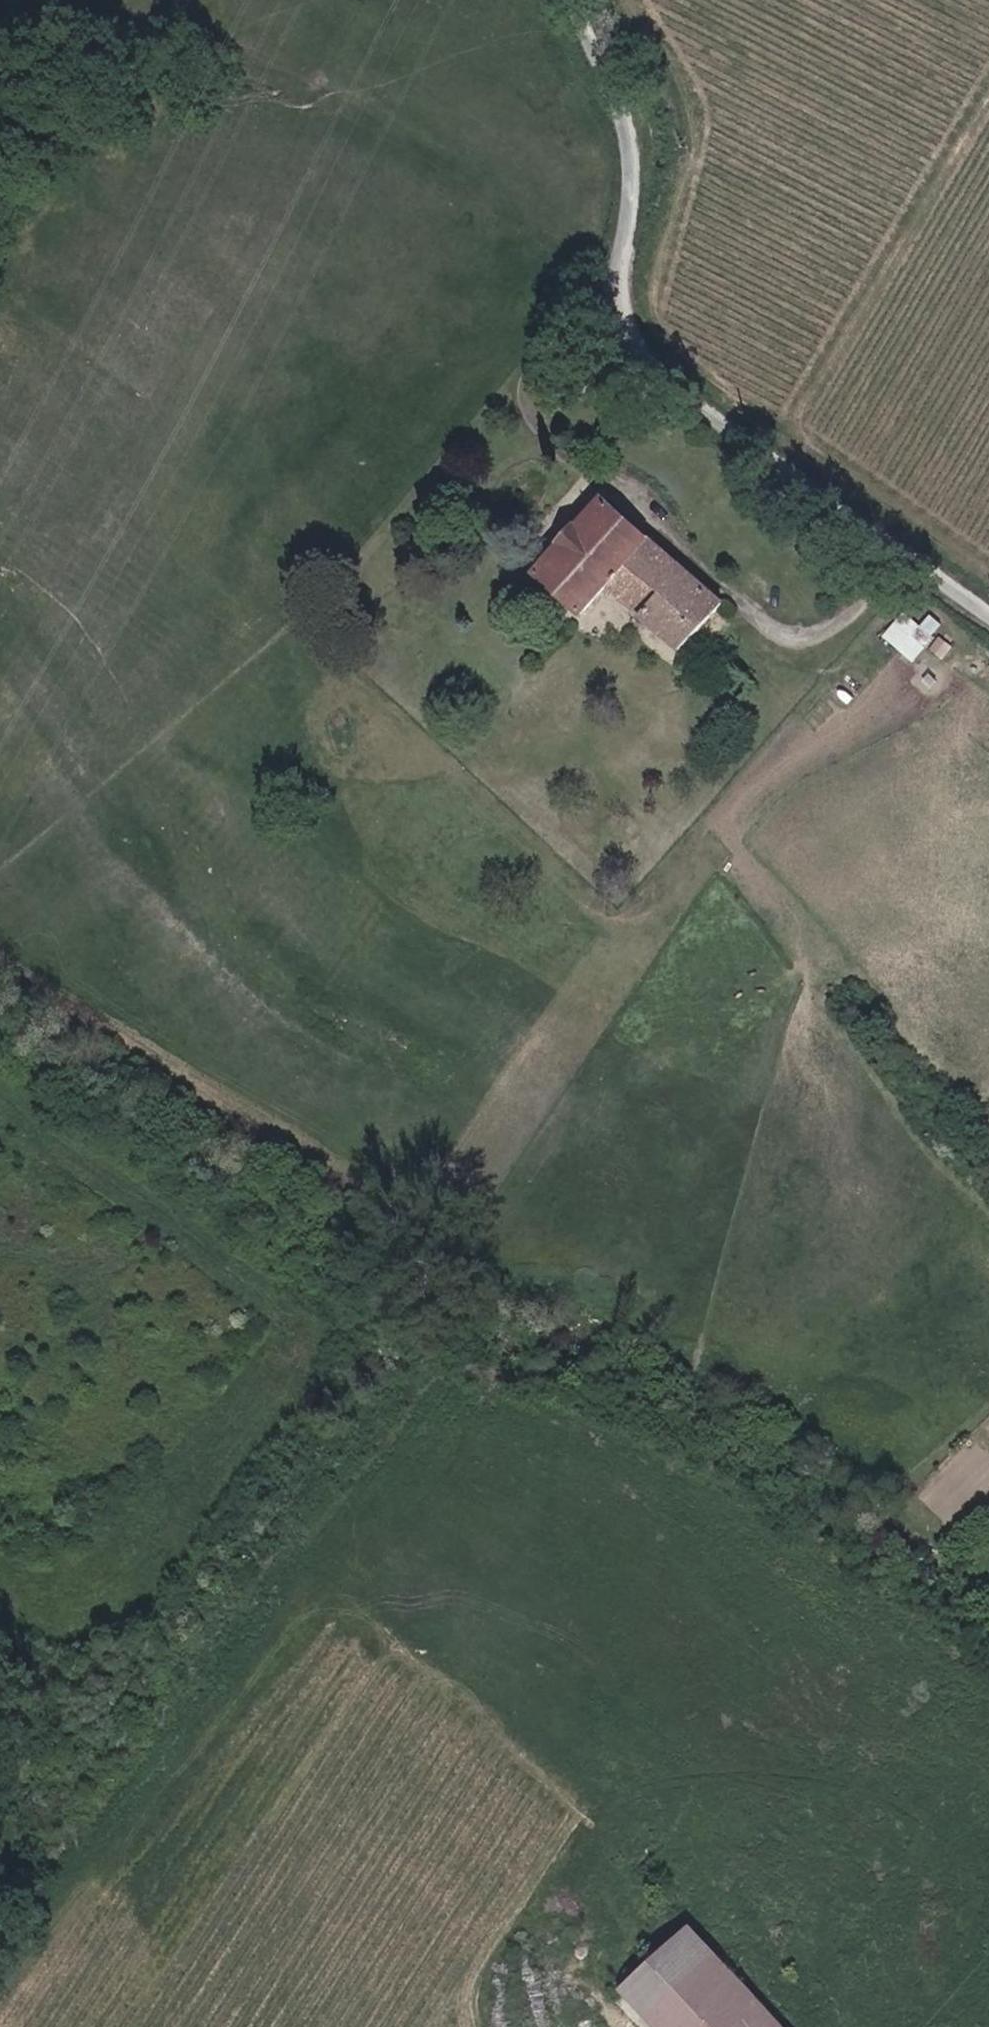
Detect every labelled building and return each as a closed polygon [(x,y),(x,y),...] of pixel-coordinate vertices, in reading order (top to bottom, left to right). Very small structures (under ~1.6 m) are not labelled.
[(699,650),(742,604),(619,492),(554,566),(594,602),(618,577),(628,585),(699,650)] [(594,602),(603,611),(628,585),(618,577),(594,602)] [(900,612),(884,638),(919,659),(943,620),(930,612),(922,625),(900,612)] [(651,2016),(712,1947),(686,1924),(625,1992),(651,2016)] [(712,1947),(651,2016),(663,2026),(800,2026),(712,1947)]
